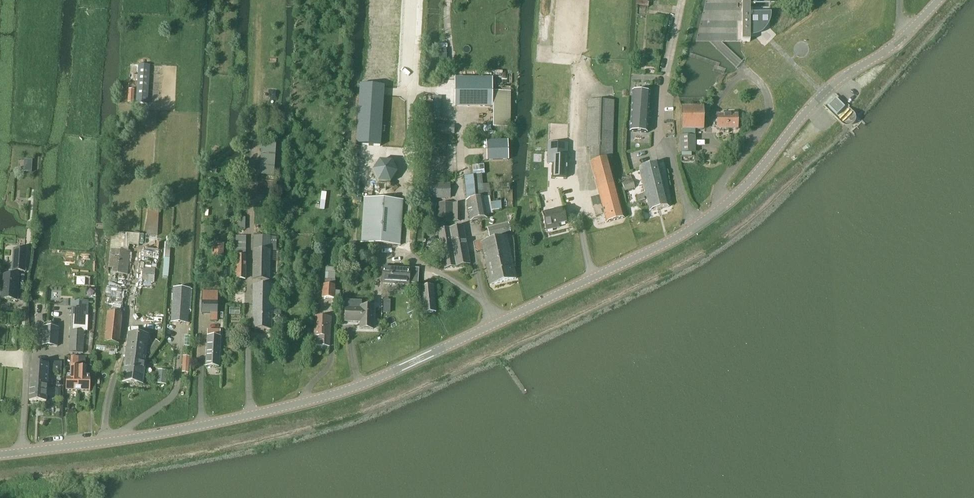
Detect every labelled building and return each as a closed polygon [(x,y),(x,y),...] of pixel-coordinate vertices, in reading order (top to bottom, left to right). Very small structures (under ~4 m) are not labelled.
[(741,42),(750,42),(750,39),(750,36),(756,34),(759,33),(762,31),(764,29),(766,27),(767,25),(768,22),(769,19),(770,16),(750,16),(750,7),(750,0),(706,0),(696,42),(709,42),(715,42),(721,42),(741,42)] [(147,104),(150,65),(138,64),(136,103),(147,104)] [(455,79),(454,106),(464,106),(493,106),(493,79),(458,79),(455,79)] [(382,126),(384,86),(360,85),(358,125),(382,126)] [(648,133),(651,92),(632,91),(629,132),(648,133)] [(510,128),(510,92),(493,92),(493,128),(510,128)] [(846,107),(836,98),(828,106),(837,115),(846,107)] [(591,148),(590,163),(599,196),(591,198),(593,207),(595,216),(604,214),(606,223),(624,218),(608,158),(612,159),(614,101),(588,100),(586,148),(591,148)] [(681,108),(682,136),(679,136),(679,152),(694,152),(694,129),(702,129),(702,108),(681,108)] [(737,129),(737,116),(717,116),(717,129),(737,129)] [(454,134),(454,126),(437,126),(437,134),(454,134)] [(274,176),(276,144),(261,143),(259,175),(274,176)] [(496,155),(508,152),(506,143),(494,146),(496,155)] [(547,143),(547,156),(554,157),(567,157),(567,144),(547,143)] [(566,179),(567,157),(554,157),(554,165),(553,178),(566,179)] [(385,191),(386,183),(390,184),(398,173),(392,162),(379,160),(372,171),(377,183),(379,183),(379,190),(385,191)] [(649,212),(669,207),(658,165),(639,169),(645,194),(637,196),(638,202),(646,200),(649,212)] [(624,191),(635,188),(630,174),(618,178),(620,185),(622,185),(624,191)] [(486,215),(492,214),(489,197),(490,197),(489,184),(482,185),(481,175),(465,177),(467,201),(466,201),(470,222),(487,219),(486,215)] [(444,184),(429,184),(430,199),(444,199),(444,184)] [(400,246),(403,201),(364,198),(361,243),(400,246)] [(452,218),(452,203),(438,203),(438,218),(446,218),(446,222),(452,222),(452,218)] [(148,208),(147,236),(157,236),(159,209),(148,208)] [(546,231),(555,229),(555,226),(566,223),(563,210),(542,215),(546,231)] [(489,237),(503,234),(501,226),(487,229),(489,237)] [(445,269),(470,265),(463,227),(438,231),(445,269)] [(129,252),(128,251),(129,245),(139,246),(140,235),(112,233),(108,273),(127,275),(129,252)] [(245,279),(246,237),(236,237),(236,257),(237,257),(236,279),(245,279)] [(253,279),(269,280),(270,251),(276,251),(276,237),(271,237),(254,237),(253,279)] [(490,286),(515,280),(516,280),(506,239),(483,245),(482,243),(480,243),(474,245),(475,252),(476,253),(478,254),(477,254),(478,254),(480,254),(482,253),(490,286)] [(212,254),(212,257),(223,258),(224,247),(224,244),(219,243),(218,254),(212,254)] [(8,271),(8,276),(2,276),(0,299),(17,300),(18,277),(19,272),(25,272),(27,250),(13,249),(11,271),(8,271)] [(142,268),(141,282),(145,282),(150,282),(153,283),(154,269),(151,268),(146,268),(142,268)] [(323,285),(322,298),(334,298),(335,291),(335,286),(335,268),(325,268),(324,285),(323,285)] [(408,285),(409,269),(383,268),(382,284),(408,285)] [(410,269),(409,283),(418,284),(419,269),(416,269),(411,268),(410,269)] [(89,287),(90,278),(74,277),(73,286),(89,287)] [(280,316),(281,307),(272,307),(272,294),(274,294),(274,291),(272,291),(272,287),(253,286),(252,330),(260,330),(260,331),(260,330),(263,330),(263,331),(264,330),(271,330),(271,316),(280,316)] [(423,314),(436,312),(433,288),(431,288),(431,286),(429,286),(429,288),(421,289),(423,314)] [(186,322),(189,289),(172,288),(170,321),(186,322)] [(208,313),(208,314),(210,314),(210,321),(217,321),(217,314),(218,292),(202,291),(201,313),(208,313)] [(87,296),(86,305),(95,306),(96,306),(97,296),(96,296),(87,296)] [(105,298),(105,303),(108,304),(108,309),(104,343),(118,345),(123,305),(123,300),(116,299),(105,298)] [(373,331),(373,308),(360,308),(360,310),(345,309),(345,323),(360,324),(360,330),(373,331)] [(75,327),(84,328),(84,317),(75,317),(75,327)] [(319,336),(318,346),(328,346),(330,318),(314,317),(314,326),(315,326),(314,336),(319,336)] [(43,345),(58,346),(59,328),(44,327),(43,345)] [(220,331),(212,330),(207,330),(207,333),(206,367),(218,367),(220,331)] [(69,353),(82,353),(84,332),(70,331),(69,353)] [(143,385),(148,337),(128,335),(123,383),(143,385)] [(71,357),(70,367),(78,368),(78,363),(78,362),(79,357),(78,357),(72,357),(71,357)] [(53,362),(53,373),(61,373),(61,362),(53,362)] [(31,365),(30,380),(39,381),(38,385),(47,385),(48,365),(31,365)] [(66,391),(78,391),(78,377),(78,373),(78,368),(70,367),(70,373),(71,373),(71,376),(66,376),(66,391)] [(78,377),(78,391),(90,392),(90,377),(84,377),(84,373),(86,374),(86,368),(78,368),(78,373),(78,377)] [(46,401),(47,385),(38,385),(39,381),(30,380),(29,401),(46,401)]
